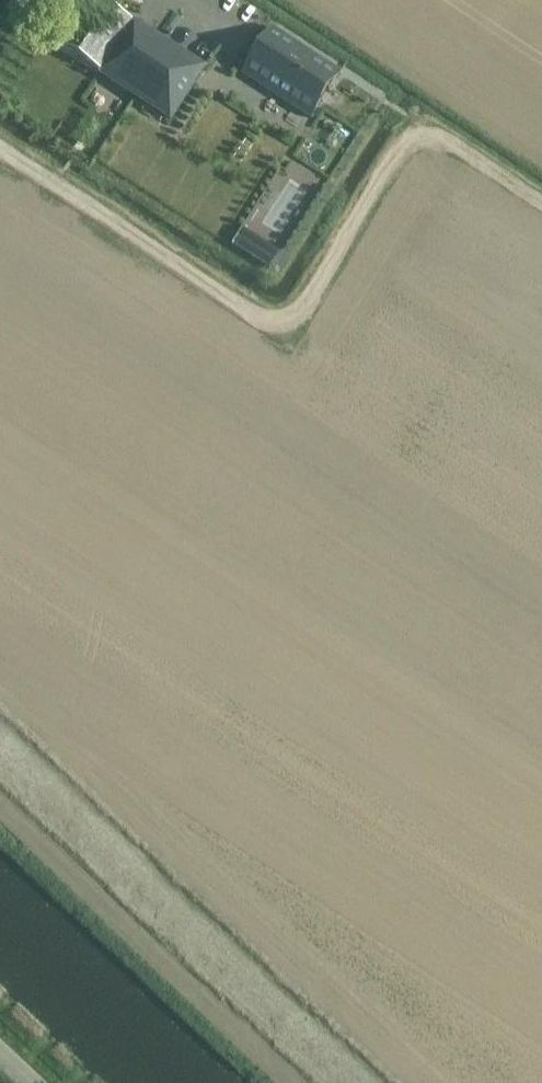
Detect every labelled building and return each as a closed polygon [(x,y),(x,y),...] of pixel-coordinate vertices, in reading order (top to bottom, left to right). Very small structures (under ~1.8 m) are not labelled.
[(61,45),(99,71),(102,73),(99,76),(134,99),(169,46),(136,23),(133,28),(121,19),(92,0),(91,0),(61,45)] [(272,29),(242,75),(312,120),(342,75),(272,29)] [(169,46),(134,99),(169,122),(205,69),(169,46)] [(242,230),(231,247),(269,271),(280,255),(242,230)]
